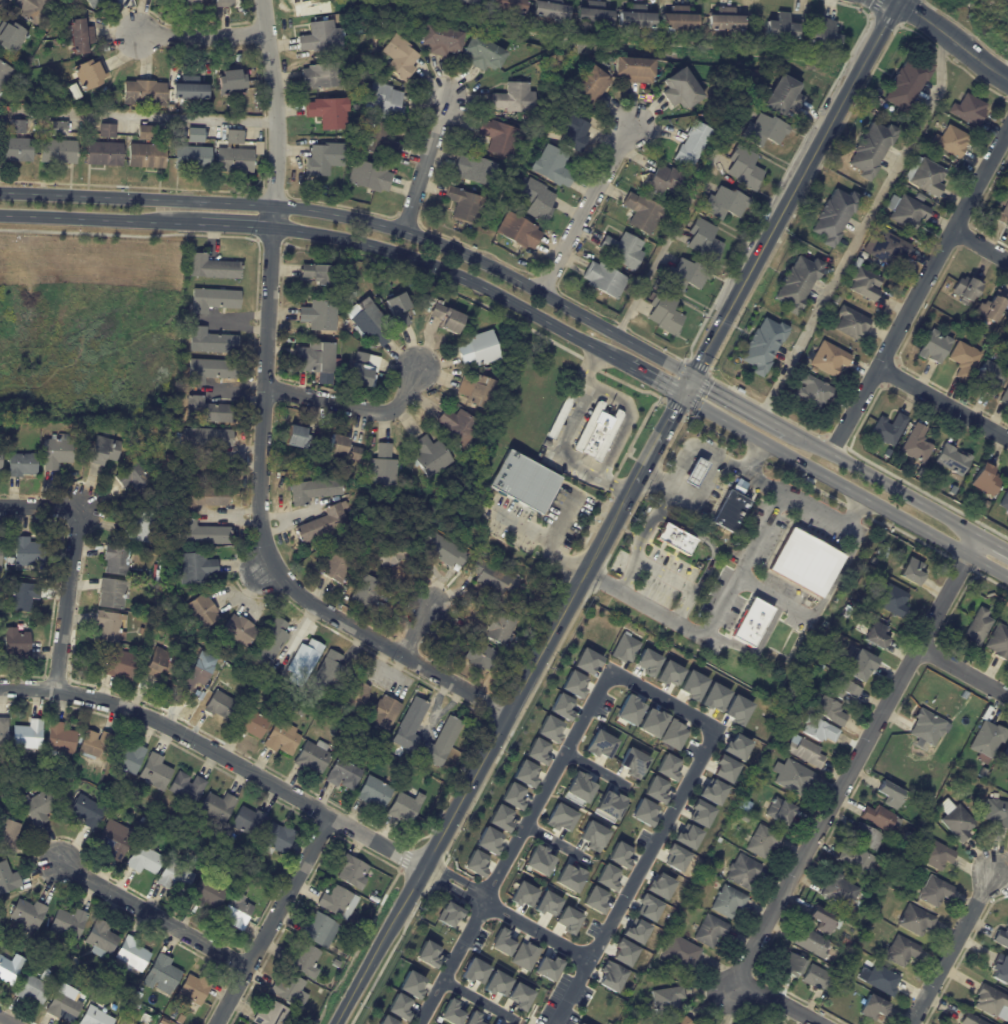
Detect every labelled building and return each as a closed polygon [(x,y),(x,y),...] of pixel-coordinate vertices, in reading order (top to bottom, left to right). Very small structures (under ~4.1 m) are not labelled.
[(9,8),(15,0),(52,0),(55,2),(38,28),(9,8)] [(90,8),(85,0),(104,0),(90,8)] [(490,4),(491,0),(525,0),(523,11),(490,4)] [(532,12),(535,0),(560,0),(560,3),(568,4),(566,19),(532,12)] [(590,0),(604,0),(603,8),(611,9),(610,23),(576,22),(576,6),(585,6),(586,0),(590,0)] [(631,3),(646,4),(646,12),(653,12),(653,27),(618,25),(619,10),(628,10),(628,3),(631,3)] [(688,6),(688,12),(696,12),(696,27),(661,27),(661,12),(670,12),(670,5),(688,5),(688,6)] [(735,7),(735,15),(743,15),(743,29),(708,30),(708,14),(717,14),(717,7),(735,7)] [(788,13),(788,21),(797,22),(795,39),(764,35),(766,19),(776,20),(777,11),(789,12),(788,13)] [(93,28),(96,49),(66,54),(64,44),(70,43),(66,18),(81,16),(83,26),(93,25),(93,28)] [(823,18),(837,22),(834,33),(840,34),(836,50),(806,42),(811,26),(819,28),(822,17),(823,18)] [(319,51),(312,52),(311,50),(299,51),(297,36),(310,35),(308,22),(332,19),(333,28),(339,27),(341,48),(319,51)] [(13,55),(0,46),(0,37),(0,26),(3,22),(8,25),(10,21),(28,32),(24,37),(13,55)] [(450,51),(448,51),(447,57),(429,53),(430,47),(419,44),(424,22),(462,31),(458,49),(456,49),(455,52),(450,51)] [(50,29),(46,34),(42,32),(46,26),(50,29)] [(489,67),(487,66),(484,71),(468,62),(471,57),(462,51),(473,31),(506,51),(497,67),(496,66),(494,69),(489,67)] [(418,50),(416,53),(420,55),(412,65),(415,67),(404,81),(387,67),(393,59),(382,51),(396,33),(418,50)] [(654,62),(652,83),(615,81),(616,55),(654,57),(654,62)] [(881,99),(887,88),(886,87),(897,66),(899,67),(904,57),(918,65),(921,59),(933,65),(930,70),(931,70),(924,82),(922,81),(906,111),(905,111),(903,116),(894,111),(896,107),(881,99)] [(100,59),(107,75),(101,78),(102,82),(99,84),(98,83),(88,87),(89,88),(83,91),(72,67),(76,65),(75,64),(88,58),(90,61),(95,59),(96,60),(99,59),(100,59)] [(12,70),(0,88),(0,61),(12,69),(12,70)] [(325,88),(311,89),(310,87),(303,88),(300,69),(308,68),(308,65),(341,61),(344,85),(325,88)] [(607,86),(587,109),(568,93),(592,63),(612,79),(607,86)] [(681,104),(680,102),(673,107),(663,93),(670,88),(663,79),(684,65),(705,95),(685,110),(681,104)] [(242,81),(243,86),(239,87),(240,93),(225,95),(224,88),(218,89),(216,75),(220,75),(220,70),(238,68),(238,74),(242,73),(242,81)] [(798,92),(798,93),(805,97),(798,110),(791,106),(785,116),(763,104),(780,71),(803,84),(798,92)] [(204,83),(205,83),(205,99),(170,98),(170,83),(181,83),(181,75),(198,76),(198,83),(204,83)] [(140,80),(154,80),(154,82),(165,83),(164,106),(122,103),(123,81),(134,81),(134,79),(140,80)] [(402,96),(400,105),(405,106),(400,124),(377,117),(380,107),(367,103),(373,81),(393,86),(392,89),(403,92),(402,96)] [(529,82),(529,91),(534,91),(534,113),(506,111),(506,108),(491,107),(491,93),(506,93),(507,81),(529,82)] [(947,112),(952,103),(957,105),(964,93),(985,104),(982,109),(984,110),(981,115),(982,116),(976,128),(947,112)] [(321,124),(320,117),(305,118),(305,99),(347,97),(348,108),(345,108),(346,129),(321,130),(321,124)] [(592,121),(585,135),(589,137),(582,152),(562,142),(566,133),(554,127),(563,107),(592,121)] [(790,129),(787,134),(785,133),(779,145),(767,138),(762,148),(741,137),(750,121),(754,123),(760,112),(770,118),(771,115),(791,126),(790,129)] [(389,133),(387,139),(402,144),(397,158),(389,155),(388,158),(351,145),(355,133),(362,135),(368,118),(392,126),(389,133)] [(25,120),(24,133),(8,132),(8,119),(25,120)] [(488,145),(491,138),(477,133),(481,119),(489,122),(490,119),(521,129),(511,159),(486,151),(488,145)] [(681,163),(673,158),(681,143),(683,144),(688,135),(686,134),(695,119),(714,129),(693,169),(681,163)] [(66,133),(66,135),(50,135),(51,121),(67,121),(66,133)] [(847,164),(853,152),(852,151),(862,132),(864,133),(870,121),(884,128),(886,124),(897,129),(894,134),(895,135),(889,146),(887,145),(876,165),(877,166),(872,177),(870,177),(868,181),(859,176),(862,171),(847,164)] [(114,135),(114,137),(98,137),(99,123),(115,124),(114,135)] [(957,159),(929,143),(934,133),(939,136),(946,123),(968,135),(965,140),(966,141),(963,147),(964,147),(957,159)] [(152,137),(152,140),(137,139),(137,125),(152,125),(152,137)] [(203,140),(203,142),(187,142),(187,127),(203,128),(203,140)] [(242,142),(242,144),(225,143),(226,129),(242,130),(242,142)] [(30,161),(0,160),(0,137),(22,138),(30,139),(30,161)] [(77,141),(76,164),(39,162),(41,139),(77,141)] [(89,142),(121,143),(121,165),(85,164),(85,141),(89,142)] [(342,147),(342,166),(329,166),(328,176),(305,175),(305,157),(310,157),(310,142),(342,143),(342,147)] [(162,167),(127,166),(128,143),(165,144),(164,167),(162,167)] [(566,162),(562,168),(575,175),(567,190),(532,170),(547,143),(569,156),(566,162)] [(740,145),(757,155),(752,164),(765,171),(754,191),(736,182),(737,179),(726,173),(729,168),(725,166),(737,144),(740,145)] [(191,146),(210,147),(209,169),(175,168),(174,160),(173,160),(173,157),(174,157),(175,145),(191,146)] [(252,154),(251,172),(215,170),(216,147),(252,149),(252,154)] [(472,181),(458,177),(459,174),(453,173),(458,155),(464,156),(465,154),(493,162),(486,185),(472,181)] [(936,197),(907,182),(908,181),(903,178),(916,155),(921,158),(921,157),(945,170),(939,182),(938,181),(937,183),(942,186),(936,197)] [(391,176),(387,191),(380,190),(379,191),(347,182),(353,159),(386,169),(385,172),(392,174),(391,176)] [(687,178),(678,195),(666,188),(660,197),(641,186),(649,172),(653,174),(659,163),(670,169),(671,166),(688,176),(687,178)] [(544,185),(547,187),(545,189),(556,195),(550,207),(554,209),(546,224),(525,213),(530,203),(518,197),(529,177),(544,185)] [(465,222),(451,218),(456,202),(443,198),(447,184),(484,196),(475,225),(465,222)] [(749,201),(739,218),(727,211),(722,221),(700,209),(709,194),(714,196),(719,185),(731,191),(732,189),(750,198),(749,201)] [(824,238),(811,231),(817,219),(816,218),(826,199),(827,200),(833,188),(847,195),(850,191),(860,196),(857,200),(859,201),(852,213),(850,212),(839,232),(841,233),(835,245),(833,244),(831,248),(822,243),(824,238)] [(1002,188),(1007,191),(1007,219),(1003,216),(1000,222),(993,219),(1001,205),(996,202),(999,196),(998,195),(1002,188)] [(651,237),(629,224),(635,212),(621,204),(629,191),(637,196),(638,193),(668,210),(661,222),(659,221),(651,237)] [(888,217),(891,211),(884,207),(891,194),(898,198),(901,193),(931,209),(924,221),(918,218),(915,223),(916,223),(912,231),(888,217)] [(526,221),(537,227),(536,229),(542,233),(533,250),(526,246),(525,248),(495,232),(507,211),(526,221)] [(704,220),(717,228),(712,237),(727,245),(716,265),(696,254),(697,252),(687,246),(693,235),(688,232),(697,217),(704,220)] [(910,245),(903,257),(892,250),(885,263),(861,250),(869,236),(876,240),(882,230),(910,245)] [(638,263),(634,271),(610,257),(611,255),(598,248),(605,235),(618,242),(624,231),(644,242),(640,250),(644,253),(638,263)] [(207,261),(241,262),(240,279),(188,276),(190,252),(206,253),(206,260),(207,261)] [(810,263),(813,258),(823,263),(820,268),(822,270),(817,279),(814,278),(801,301),(804,302),(798,312),(796,311),(794,315),(784,310),(786,305),(773,298),(780,286),(778,285),(789,266),(791,267),(797,256),(810,263)] [(711,273),(708,280),(706,279),(700,290),(687,283),(683,293),(662,283),(670,266),(675,268),(680,257),(692,263),(692,262),(712,272),(711,273)] [(599,262),(629,279),(617,300),(587,283),(589,281),(581,277),(590,261),(598,264),(599,262)] [(300,278),(301,264),(332,265),(332,285),(315,284),(315,278),(300,278)] [(872,302),(849,289),(853,281),(850,279),(857,266),(880,279),(876,287),(870,284),(869,285),(879,290),(872,302)] [(983,281),(980,286),(979,285),(973,297),(971,296),(968,301),(958,296),(958,295),(951,291),(958,277),(961,279),(963,276),(966,277),(967,277),(970,278),(971,275),(983,281)] [(429,292),(431,286),(438,288),(436,295),(429,292)] [(219,290),(240,291),(239,309),(207,307),(207,314),(190,314),(192,289),(219,290)] [(667,294),(678,300),(673,309),(685,317),(678,329),(681,330),(676,337),(657,327),(658,325),(647,319),(653,308),(649,305),(658,289),(667,294)] [(993,323),(987,320),(987,322),(981,318),(982,317),(974,313),(980,302),(983,303),(985,300),(988,302),(995,289),(1007,295),(993,323)] [(406,308),(398,312),(400,315),(406,313),(411,324),(398,330),(384,300),(402,291),(409,307),(406,308)] [(391,338),(381,347),(371,335),(367,339),(365,337),(362,340),(352,328),(355,325),(349,319),(360,309),(356,305),(366,296),(395,331),(390,335),(391,338)] [(379,298),(383,304),(379,307),(375,301),(379,298)] [(319,330),(309,330),(310,323),(298,322),(299,306),(310,307),(311,300),(336,301),(334,331),(319,330)] [(442,307),(463,315),(456,334),(440,328),(443,321),(430,317),(435,304),(442,307)] [(833,329),(840,316),(835,313),(841,304),(869,320),(863,332),(861,330),(858,336),(856,335),(854,340),(833,329)] [(779,341),(768,361),(770,362),(764,374),(763,373),(760,378),(750,372),(752,367),(739,360),(745,348),(744,347),(755,328),(756,329),(763,317),(776,324),(778,322),(788,327),(787,330),(787,331),(781,342),(779,341)] [(206,327),(206,334),(238,336),(237,354),(222,353),(222,356),(216,356),(216,353),(189,352),(190,326),(206,327)] [(490,329),(500,358),(475,367),(473,361),(462,364),(456,347),(467,344),(465,338),(471,336),(470,332),(482,328),(483,332),(490,329)] [(952,340),(938,364),(928,359),(929,356),(926,354),(923,359),(916,355),(930,328),(938,333),(937,336),(942,338),(943,335),(952,340)] [(349,341),(341,338),(343,333),(351,336),(349,341)] [(832,378),(807,364),(821,339),(849,355),(843,367),(838,364),(835,368),(837,368),(832,378)] [(946,358),(957,340),(969,347),(970,347),(975,350),(980,354),(969,374),(966,372),(962,380),(954,376),(958,368),(956,366),(957,364),(954,362),(954,363),(946,358)] [(335,343),(334,373),(307,372),(307,371),(299,371),(299,358),(296,357),(296,347),(308,347),(308,342),(335,343)] [(382,359),(378,373),(373,372),(369,388),(349,383),(357,352),(382,358),(382,359)] [(233,379),(203,378),(203,385),(187,384),(188,359),(236,361),(235,379),(233,379)] [(984,359),(1007,371),(1007,374),(1000,389),(996,388),(992,397),(983,392),(988,383),(975,377),(984,359)] [(490,411),(465,403),(467,397),(456,393),(463,372),(474,376),(475,373),(486,376),(485,378),(500,383),(490,411)] [(796,386),(801,388),(803,384),(798,382),(803,372),(821,381),(827,384),(827,385),(832,387),(825,400),(824,399),(821,405),(819,404),(816,409),(795,398),(797,394),(793,392),(796,386)] [(998,401),(1007,382),(1007,407),(998,401)] [(570,389),(577,393),(553,441),(546,437),(570,389)] [(194,396),(203,396),(203,404),(235,405),(235,422),(189,421),(190,395),(194,396)] [(613,418),(617,410),(622,413),(623,416),(600,463),(592,459),(607,430),(595,424),(580,453),(573,449),(596,404),(600,402),(605,405),(600,413),(612,419),(613,418)] [(452,413),(454,415),(459,409),(480,425),(462,449),(441,433),(445,427),(436,420),(445,408),(452,413)] [(878,415),(885,419),(884,422),(889,425),(896,412),(908,418),(891,447),(882,442),(879,446),(865,438),(878,415)] [(898,451),(914,422),(926,428),(921,436),(924,438),(922,441),(924,442),(925,442),(933,446),(923,465),(898,451)] [(304,435),(318,439),(315,452),(284,444),(288,425),(305,429),(304,435)] [(233,430),(232,447),(198,446),(198,452),(182,452),(183,428),(233,430)] [(347,438),(348,438),(346,445),(362,449),(359,462),(327,454),(332,434),(347,438)] [(415,442),(426,435),(432,444),(438,440),(453,462),(428,479),(414,457),(420,453),(413,443),(415,442)] [(106,459),(102,458),(101,466),(89,463),(96,436),(108,439),(107,444),(110,445),(111,440),(119,442),(114,461),(106,459)] [(70,463),(56,463),(55,471),(41,471),(41,440),(70,440),(70,463)] [(549,442),(552,444),(549,449),(542,445),(545,440),(549,442)] [(379,443),(392,444),(391,460),(397,460),(395,487),(368,485),(370,458),(376,459),(377,443),(379,443)] [(933,462),(944,443),(955,448),(953,451),(961,455),(962,453),(964,455),(965,453),(971,457),(960,477),(933,462)] [(486,484),(541,513),(560,477),(505,448),(486,484)] [(22,474),(21,474),(21,478),(7,477),(8,454),(30,454),(30,453),(36,453),(36,474),(22,474)] [(707,464),(695,457),(682,481),(694,487),(707,464)] [(187,458),(198,459),(197,465),(232,468),(231,484),(179,481),(180,458),(187,458)] [(140,493),(138,495),(129,482),(121,488),(113,477),(135,460),(153,484),(140,493)] [(969,485),(982,462),(987,465),(989,462),(994,465),(991,471),(1002,477),(992,497),(986,494),(986,495),(981,492),(982,491),(969,485)] [(321,497),(310,498),(310,505),(307,506),(294,507),(292,484),(342,478),(343,488),(343,491),(343,496),(321,497)] [(1007,487),(1007,488),(1007,512),(997,506),(1007,487)] [(229,506),(195,505),(195,513),(178,512),(179,488),(230,490),(229,506)] [(728,489),(711,521),(736,535),(754,502),(728,489)] [(296,529),(296,528),(326,515),(323,509),(338,502),(347,524),(312,538),(316,549),(307,553),(303,543),(300,544),(297,534),(298,534),(296,529)] [(123,537),(127,523),(134,525),(138,511),(158,517),(150,545),(123,537)] [(195,524),(195,527),(229,527),(229,544),(178,544),(179,519),(195,519),(195,524)] [(657,536),(687,555),(696,538),(665,522),(657,536)] [(768,567),(823,597),(844,555),(789,527),(768,567)] [(446,540),(469,554),(461,568),(453,563),(450,568),(425,553),(428,548),(421,543),(429,530),(446,540)] [(403,559),(390,567),(389,565),(383,569),(372,550),(398,535),(408,553),(403,556),(404,559),(403,559)] [(30,542),(45,542),(45,566),(30,566),(30,569),(14,569),(14,537),(29,537),(29,542),(30,542)] [(335,583),(317,572),(324,558),(329,561),(331,556),(327,554),(332,544),(357,558),(350,569),(346,566),(344,570),(348,573),(341,586),(335,583)] [(106,561),(103,561),(105,545),(131,548),(127,577),(105,575),(106,561)] [(216,560),(217,575),(206,576),(206,583),(180,584),(179,554),(204,553),(205,560),(216,560)] [(917,587),(897,576),(908,557),(922,565),(920,570),(917,568),(916,571),(923,575),(917,587)] [(503,593),(502,596),(475,582),(478,577),(470,573),(477,559),(521,581),(515,593),(505,588),(503,593)] [(377,590),(376,591),(379,593),(374,601),(371,600),(366,609),(349,600),(364,573),(381,583),(377,590)] [(126,582),(122,610),(96,607),(100,578),(126,581),(126,582)] [(899,618),(870,602),(877,589),(880,590),(884,581),(908,594),(902,605),(900,604),(898,607),(904,610),(899,618)] [(37,587),(37,593),(31,593),(30,607),(12,606),(14,582),(38,584),(37,587)] [(207,598),(217,612),(215,614),(218,618),(201,630),(184,606),(202,594),(205,599),(207,597),(207,598)] [(730,634),(752,596),(774,608),(752,646),(730,634)] [(977,606),(987,611),(984,616),(991,620),(977,646),(966,640),(967,637),(962,634),(977,606)] [(511,634),(503,647),(486,637),(489,631),(486,630),(495,615),(497,615),(500,610),(518,621),(511,634)] [(99,612),(121,614),(119,630),(125,631),(124,642),(116,641),(116,643),(91,641),(93,630),(98,631),(99,626),(93,626),(95,611),(99,612)] [(253,629),(257,631),(245,649),(220,632),(232,614),(237,617),(238,616),(253,625),(252,628),(253,629)] [(290,626),(285,634),(289,637),(272,662),(268,659),(263,666),(250,658),(277,617),(290,626)] [(882,650),(862,639),(873,620),(888,628),(885,633),(882,631),(881,634),(888,638),(882,650)] [(1004,629),(1007,631),(1007,655),(1005,661),(993,654),(994,652),(990,651),(991,650),(984,646),(996,623),(1005,627),(1004,629)] [(29,633),(29,654),(27,654),(27,660),(14,659),(14,655),(4,655),(4,628),(17,628),(17,632),(29,633)] [(630,663),(625,660),(623,663),(609,655),(622,633),(623,633),(624,631),(630,634),(629,637),(641,643),(630,663)] [(324,646),(302,688),(289,681),(292,675),(286,672),(300,644),(306,647),(310,639),(324,646)] [(495,662),(490,672),(485,669),(484,672),(468,663),(470,661),(463,658),(473,639),(500,653),(495,662)] [(215,660),(199,692),(190,688),(188,692),(176,686),(184,670),(180,668),(185,657),(191,659),(187,666),(190,668),(196,656),(188,652),(191,645),(199,650),(198,652),(215,660)] [(861,682),(843,673),(848,664),(841,660),(849,645),(857,649),(857,648),(877,659),(871,671),(870,671),(866,677),(865,676),(861,682)] [(154,678),(144,674),(154,646),(177,655),(169,675),(157,671),(154,678)] [(571,666),(582,647),(602,658),(597,668),(594,666),(589,675),(571,666)] [(643,648),(661,658),(650,678),(641,673),(643,669),(634,664),(643,648)] [(115,678),(103,675),(110,649),(136,656),(129,682),(115,678)] [(342,657),(344,657),(339,666),(344,668),(328,696),(323,692),(319,700),(305,693),(330,649),(342,657)] [(665,660),(684,670),(676,685),(675,685),(675,686),(666,681),(664,685),(654,680),(665,660)] [(569,669),(559,688),(579,700),(582,694),(583,694),(585,690),(581,688),(586,679),(569,669)] [(688,669),(708,680),(695,703),(686,698),(687,695),(677,690),(688,669)] [(362,683),(371,688),(368,694),(369,695),(361,710),(359,709),(357,713),(338,703),(352,678),(362,683)] [(860,689),(854,699),(846,695),(843,702),(828,694),(837,678),(840,680),(841,679),(848,683),(855,687),(856,686),(860,689)] [(710,682),(729,692),(718,712),(712,708),(711,709),(709,708),(708,710),(698,704),(710,682)] [(220,692),(237,703),(226,721),(214,714),(212,717),(204,711),(217,690),(220,692)] [(547,711),(557,692),(571,700),(574,702),(569,711),(572,713),(567,722),(547,711)] [(632,726),(614,716),(626,694),(636,699),(634,701),(644,706),(632,726)] [(733,694),(752,705),(740,727),(730,722),(732,720),(726,717),(722,714),(733,694)] [(840,727),(827,720),(828,719),(811,710),(816,701),(818,702),(822,694),(842,705),(839,712),(846,716),(840,727)] [(390,699),(403,706),(388,733),(369,722),(372,716),(371,715),(379,700),(381,701),(384,696),(390,699)] [(427,703),(430,705),(414,735),(420,738),(412,754),(390,742),(415,697),(427,703)] [(247,733),(246,732),(244,736),(232,729),(245,707),(269,721),(259,740),(247,733)] [(265,707),(272,711),(269,716),(262,712),(265,707)] [(668,716),(655,739),(636,729),(647,708),(656,713),(658,711),(668,716)] [(931,747),(923,743),(919,749),(911,744),(915,738),(907,734),(912,724),(915,717),(913,716),(917,709),(919,710),(920,708),(950,725),(945,733),(942,732),(939,737),(937,737),(931,747)] [(335,713),(344,718),(341,724),(336,721),(336,719),(333,718),(335,713)] [(534,733),(545,714),(562,724),(558,730),(558,731),(557,734),(560,735),(555,745),(534,733)] [(839,730),(832,743),(824,739),(823,741),(821,740),(819,743),(799,732),(804,723),(802,723),(806,714),(826,725),(827,724),(839,730)] [(451,716),(464,724),(440,768),(419,757),(427,743),(433,746),(449,716),(451,716)] [(658,741),(671,718),(685,726),(683,729),(688,732),(677,751),(658,741)] [(32,719),(42,720),(40,750),(11,748),(12,726),(28,727),(29,719),(32,719)] [(1007,732),(1001,743),(998,742),(989,759),(988,758),(984,766),(973,760),(977,753),(967,748),(982,720),(995,726),(995,725),(1007,732)] [(53,722),(63,724),(62,730),(76,732),(72,755),(60,753),(59,757),(46,755),(47,750),(45,750),(50,722),(53,722)] [(291,757),(279,751),(281,746),(280,745),(275,753),(263,747),(276,722),(282,725),(284,722),(297,729),(295,733),(302,737),(291,757)] [(584,751),(596,729),(617,741),(607,760),(598,754),(596,757),(584,751)] [(96,740),(98,741),(101,732),(113,736),(104,762),(77,751),(85,730),(98,735),(96,740)] [(720,750),(724,744),(725,741),(728,743),(734,733),(751,743),(740,762),(720,750)] [(783,750),(792,733),(815,746),(815,745),(819,747),(816,753),(823,757),(817,769),(783,750)] [(523,756),(533,737),(547,744),(547,745),(549,746),(544,755),(548,757),(546,760),(543,767),(523,756)] [(329,746),(326,752),(332,755),(321,774),(309,767),(306,771),(294,764),(307,741),(316,746),(319,741),(329,746)] [(999,759),(1007,742),(1007,764),(999,759)] [(136,745),(146,750),(133,776),(108,763),(117,745),(131,752),(134,744),(136,745)] [(628,747),(649,759),(637,781),(625,775),(627,770),(618,765),(628,747)] [(153,753),(164,759),(161,765),(173,771),(161,793),(151,787),(152,785),(138,777),(151,752),(153,753)] [(653,772),(664,753),(678,760),(677,761),(680,762),(675,771),(679,773),(673,783),(653,772)] [(718,754),(739,765),(728,784),(711,775),(716,765),(713,763),(718,754)] [(363,772),(352,792),(340,785),(342,783),(328,775),(338,758),(363,772)] [(772,782),(776,774),(770,770),(775,761),(782,765),(786,758),(815,774),(807,787),(803,784),(797,796),(772,782)] [(536,779),(530,789),(510,778),(520,759),(537,768),(532,777),(536,779)] [(563,792),(575,770),(577,771),(578,770),(585,774),(585,773),(588,775),(587,776),(588,776),(585,781),(594,786),(585,804),(563,792)] [(190,778),(188,783),(191,785),(195,776),(206,782),(193,806),(168,792),(179,771),(190,778)] [(641,794),(651,775),(665,783),(668,785),(663,794),(666,796),(661,805),(641,794)] [(367,804),(356,798),(368,776),(394,789),(383,808),(370,802),(368,806),(367,804)] [(695,795),(701,785),(705,787),(710,778),(727,787),(716,807),(695,795)] [(894,810),(881,803),(885,797),(874,791),(881,779),(901,791),(903,793),(894,810)] [(498,800),(509,782),(525,791),(520,800),(523,802),(522,804),(518,811),(498,800)] [(47,814),(45,815),(48,821),(35,828),(21,805),(48,789),(59,807),(47,814)] [(615,820),(593,808),(604,789),(614,795),(615,792),(627,799),(615,820)] [(92,831),(81,825),(83,820),(66,812),(76,792),(86,798),(89,793),(99,799),(97,803),(107,808),(97,827),(95,826),(93,831),(92,831)] [(396,821),(386,816),(399,792),(414,800),(417,793),(425,798),(411,824),(399,818),(397,822),(396,821)] [(225,794),(236,800),(223,825),(197,812),(208,793),(222,800),(225,794)] [(773,796),(794,808),(790,815),(789,815),(787,819),(790,821),(786,828),(763,815),(773,796)] [(628,816),(639,797),(656,807),(652,814),(651,816),(654,818),(649,828),(628,816)] [(735,806),(740,797),(751,803),(746,812),(735,806)] [(958,845),(937,819),(943,814),(936,806),(946,797),(953,806),(956,805),(962,812),(963,810),(975,825),(967,831),(970,835),(958,845)] [(714,809),(704,829),(688,820),(687,819),(692,811),(688,809),(693,798),(714,809)] [(997,800),(1007,802),(1007,820),(1007,829),(995,827),(996,820),(989,820),(982,819),(985,798),(989,799),(989,798),(997,799),(997,800)] [(556,803),(577,814),(567,833),(558,828),(556,832),(550,828),(550,827),(544,824),(556,803)] [(485,822),(496,804),(512,813),(507,822),(511,824),(506,834),(485,822)] [(858,817),(864,806),(872,810),(876,804),(882,807),(881,808),(894,815),(893,817),(894,818),(890,825),(892,826),(889,832),(880,828),(880,829),(858,817)] [(254,813),(255,813),(257,811),(268,817),(256,840),(231,827),(241,806),(254,813)] [(16,854),(0,849),(0,818),(21,826),(16,840),(21,841),(16,854)] [(587,820),(609,832),(597,854),(595,853),(595,852),(591,850),(590,851),(585,847),(587,843),(578,838),(587,820)] [(295,834),(296,835),(285,856),(273,850),(271,855),(258,849),(271,822),(295,834)] [(856,822),(882,835),(873,852),(858,844),(861,838),(851,832),(856,822)] [(671,840),(675,832),(676,830),(679,832),(684,823),(687,824),(702,832),(691,851),(671,840)] [(745,848),(758,824),(781,836),(774,848),(770,845),(769,847),(767,848),(762,858),(745,848)] [(114,829),(119,831),(121,826),(129,830),(126,835),(133,839),(120,864),(107,858),(110,852),(96,845),(106,825),(114,829)] [(494,856),(473,845),(484,826),(500,835),(496,842),(497,842),(495,845),(499,847),(494,856)] [(927,837),(954,852),(948,864),(944,862),(938,872),(915,859),(927,837)] [(606,859),(616,841),(629,848),(629,849),(632,850),(627,859),(630,861),(625,870),(606,859)] [(136,873),(126,867),(140,843),(149,848),(149,850),(153,852),(153,851),(166,859),(155,876),(143,869),(140,875),(136,873)] [(669,843),(689,854),(679,873),(665,865),(663,863),(668,854),(664,852),(669,843)] [(535,844),(541,847),(541,846),(544,847),(544,846),(547,848),(546,849),(547,849),(545,854),(554,859),(544,877),(523,865),(535,844)] [(875,857),(867,871),(860,868),(858,868),(857,868),(856,869),(854,869),(850,866),(849,867),(845,864),(848,858),(847,857),(853,846),(875,857)] [(461,868),(472,849),(488,858),(483,867),(487,869),(481,879),(461,868)] [(738,853),(761,865),(747,890),(726,879),(725,877),(728,872),(726,869),(730,863),(732,863),(738,853)] [(346,854),(370,868),(364,879),(366,880),(360,892),(336,879),(341,869),(338,867),(345,854),(346,854)] [(235,856),(241,859),(239,865),(232,862),(235,856)] [(21,887),(0,894),(0,862),(5,860),(11,874),(16,872),(17,876),(21,887)] [(171,885),(169,884),(166,890),(155,884),(167,861),(195,875),(185,892),(171,885)] [(593,882),(603,863),(617,871),(620,872),(614,882),(618,884),(613,893),(593,882)] [(586,872),(575,894),(553,882),(563,864),(573,869),(574,866),(586,872)] [(858,888),(848,908),(830,899),(829,900),(818,895),(830,870),(842,875),(840,879),(858,888)] [(675,882),(664,901),(644,890),(649,880),(652,882),(653,880),(657,872),(675,882)] [(928,874),(921,887),(920,886),(916,894),(917,894),(915,898),(934,908),(940,897),(946,900),(952,888),(928,874)] [(199,908),(188,902),(201,877),(227,891),(217,910),(204,903),(201,909),(199,908)] [(508,901),(519,880),(538,891),(529,908),(518,903),(517,906),(508,901)] [(709,909),(722,883),(747,896),(741,909),(735,906),(732,911),(733,912),(729,920),(709,909)] [(359,899),(347,922),(317,905),(323,893),(329,896),(335,885),(359,899)] [(580,904),(591,885),(606,893),(606,894),(607,895),(602,903),(604,905),(605,906),(600,915),(580,904)] [(543,890),(562,900),(554,914),(552,916),(543,911),(541,915),(532,910),(543,890)] [(247,920),(242,928),(220,914),(234,891),(246,898),(244,902),(254,908),(247,920)] [(662,904),(651,923),(637,915),(635,913),(640,904),(637,902),(642,893),(662,904)] [(377,904),(369,899),(371,895),(379,900),(377,904)] [(37,904),(47,908),(36,931),(8,918),(17,900),(22,901),(29,904),(29,905),(32,907),(34,902),(37,904)] [(434,919),(445,900),(464,911),(458,921),(456,920),(451,928),(450,928),(434,919)] [(895,925),(907,902),(934,918),(929,928),(923,925),(917,937),(895,925)] [(813,905),(841,921),(836,930),(831,927),(827,936),(814,928),(817,922),(807,916),(813,905)] [(563,906),(581,916),(571,936),(564,932),(562,931),(564,927),(555,922),(563,906)] [(78,911),(88,915),(77,941),(64,935),(63,939),(55,936),(54,938),(46,935),(57,909),(72,915),(75,909),(78,911)] [(336,932),(326,950),(300,935),(306,924),(308,925),(316,912),(340,925),(336,932)] [(692,938),(706,913),(729,925),(723,936),(718,933),(710,948),(692,938)] [(650,926),(639,945),(619,934),(624,925),(628,927),(633,917),(650,926)] [(1005,925),(1007,918),(1007,950),(991,941),(992,939),(991,938),(995,929),(996,930),(997,929),(1002,932),(1005,926),(1005,925)] [(97,920),(110,926),(107,932),(119,938),(109,956),(104,953),(101,959),(89,953),(92,948),(83,943),(96,919),(97,920)] [(488,947),(499,926),(509,932),(507,936),(515,940),(514,943),(514,944),(507,957),(488,947)] [(827,940),(823,949),(826,951),(821,960),(789,942),(794,932),(797,933),(801,926),(827,940)] [(357,941),(349,937),(354,928),(362,932),(357,941)] [(671,933),(701,949),(694,961),(695,962),(688,976),(657,959),(671,933)] [(895,934),(918,946),(912,958),(907,956),(901,968),(882,958),(884,954),(883,953),(887,946),(888,947),(895,934)] [(129,937),(139,942),(137,947),(151,954),(138,978),(112,964),(116,956),(115,956),(126,936),(129,937)] [(638,949),(627,968),(610,959),(615,949),(612,947),(617,938),(638,949)] [(414,958),(424,940),(440,949),(435,958),(439,960),(433,969),(414,958)] [(508,962),(519,942),(524,945),(526,942),(540,950),(528,972),(508,962)] [(314,964),(313,968),(319,971),(313,981),(283,964),(291,951),(297,955),(304,943),(321,953),(314,964)] [(788,952),(798,958),(799,956),(806,959),(805,961),(798,976),(796,975),(795,978),(779,969),(781,965),(777,964),(781,957),(784,959),(788,952)] [(11,987),(0,981),(0,956),(2,957),(5,953),(14,958),(15,955),(25,960),(11,987)] [(998,953),(1007,958),(1007,980),(1005,985),(990,977),(993,971),(990,969),(998,953)] [(159,955),(172,962),(169,967),(182,974),(169,998),(152,988),(151,990),(142,985),(158,955),(159,955)] [(562,962),(551,982),(532,972),(540,957),(541,957),(542,955),(550,960),(552,957),(562,962)] [(459,977),(470,957),(489,967),(480,985),(470,979),(468,982),(459,977)] [(74,959),(79,962),(77,967),(71,963),(74,959)] [(341,963),(338,969),(332,965),(335,959),(341,963)] [(626,972),(615,993),(596,983),(601,974),(597,972),(601,966),(601,967),(605,960),(626,972)] [(800,980),(810,963),(833,975),(824,990),(820,987),(818,988),(817,990),(811,987),(802,982),(803,982),(800,980)] [(861,967),(869,972),(874,963),(899,977),(893,988),(895,990),(891,997),(863,982),(864,981),(856,977),(861,967)] [(23,1002),(13,996),(25,973),(38,980),(44,969),(50,972),(44,983),(51,987),(41,1005),(28,998),(25,1002),(23,1002)] [(492,969),(512,980),(502,997),(492,992),(491,995),(481,989),(492,969)] [(397,989),(407,970),(423,978),(423,979),(424,980),(420,986),(419,989),(422,991),(417,1000),(397,989)] [(306,983),(301,992),(309,997),(301,1011),(268,993),(275,981),(281,984),(287,973),(306,983)] [(199,978),(200,976),(212,982),(199,1008),(187,1002),(186,1005),(175,1000),(188,975),(198,980),(199,978)] [(514,982),(534,992),(523,1013),(513,1007),(515,1004),(505,999),(514,982)] [(981,983),(1007,998),(1007,1015),(1004,1022),(994,1016),(993,1018),(973,1006),(973,1005),(975,1002),(973,1001),(975,997),(974,996),(981,983)] [(650,990),(681,986),(683,998),(677,999),(678,1006),(653,1010),(650,990)] [(78,993),(74,1000),(83,1005),(73,1022),(61,1015),(58,1021),(44,1013),(57,990),(66,995),(70,988),(78,993)] [(136,992),(143,995),(139,1001),(133,998),(136,992)] [(385,1011),(395,992),(409,1000),(409,1001),(411,1002),(405,1013),(409,1015),(405,1022),(385,1011)] [(875,1016),(872,1021),(858,1013),(868,994),(888,1005),(883,1014),(882,1014),(881,1016),(874,1012),(873,1015),(875,1016)] [(464,1014),(458,1023),(449,1023),(438,1017),(449,998),(458,1003),(456,1006),(465,1011),(464,1014)] [(289,1011),(282,1023),(253,1023),(251,1023),(258,1010),(264,1014),(269,1005),(270,1005),(272,1001),(289,1011)] [(114,1021),(112,1023),(78,1023),(89,1005),(96,1009),(99,1004),(109,1010),(106,1016),(114,1021)] [(129,1016),(123,1013),(128,1005),(134,1008),(129,1016)] [(478,1019),(488,1023),(463,1023),(471,1010),(480,1015),(478,1019)] [(966,1011),(990,1023),(961,1023),(959,1023),(966,1011)] [(382,1015),(399,1023),(377,1023),(382,1015)] [(673,1023),(691,1023),(682,1015),(673,1023)] [(153,1019),(149,1023),(144,1023),(149,1016),(153,1019)]
